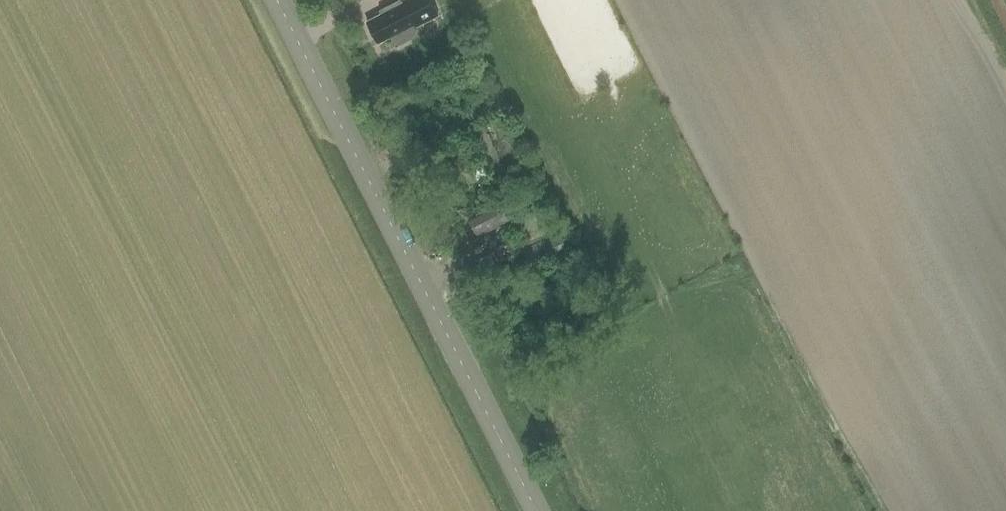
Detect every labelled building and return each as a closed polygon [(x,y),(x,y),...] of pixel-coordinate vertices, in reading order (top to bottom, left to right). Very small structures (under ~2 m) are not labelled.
[(439,15),(431,0),(405,0),(402,2),(401,0),(380,11),(382,15),(368,22),(379,43),(413,26),(415,28),(439,15)] [(489,182),(488,179),(520,164),(504,130),(512,127),(506,114),(466,132),(478,159),(467,163),(478,187),(489,182)] [(468,217),(478,237),(510,221),(518,238),(507,243),(513,256),(524,250),(532,267),(568,250),(560,233),(546,202),(536,207),(528,190),(502,203),(501,201),(468,217)]
